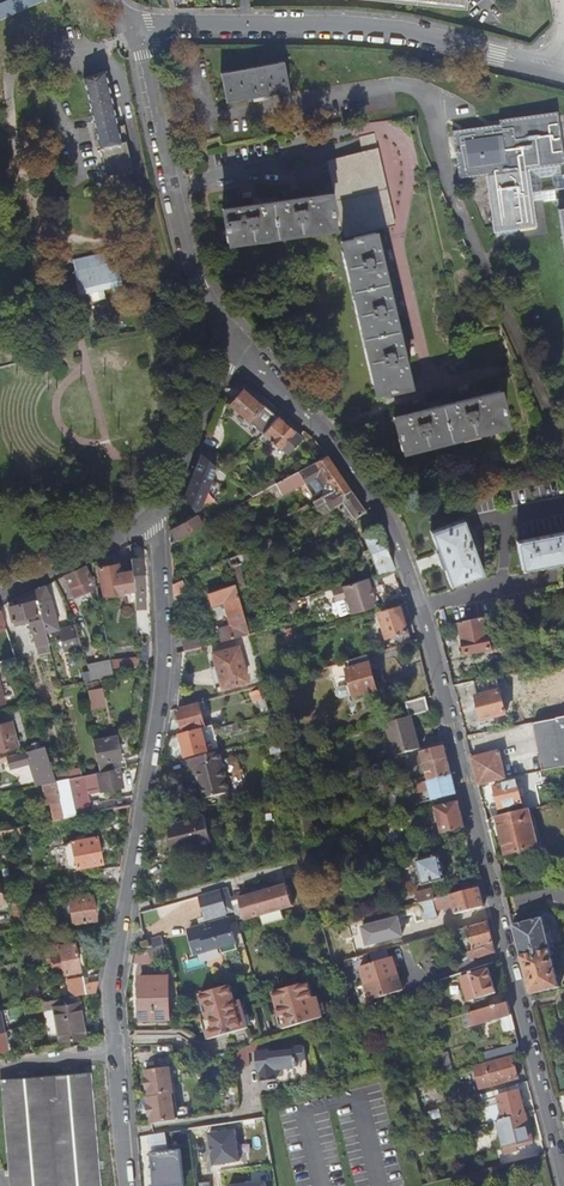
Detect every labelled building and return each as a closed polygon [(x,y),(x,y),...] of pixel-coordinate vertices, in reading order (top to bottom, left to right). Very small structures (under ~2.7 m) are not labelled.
[(0,10),(0,20),(23,10),(46,0),(23,0),(0,10)] [(220,73),(226,103),(289,91),(284,62),(220,73)] [(107,72),(85,79),(93,115),(112,197),(132,193),(128,173),(133,172),(127,144),(129,144),(125,126),(118,128),(107,72)] [(528,169),(561,164),(563,164),(563,162),(563,157),(558,116),(557,112),(499,119),(500,124),(452,131),(459,178),(486,174),(528,169)] [(360,145),(362,153),(326,162),(344,238),(394,226),(377,151),(374,136),(359,139),(360,145)] [(528,169),(486,174),(493,232),(536,226),(528,169)] [(242,200),(243,207),(223,210),(221,210),(225,232),(226,232),(228,244),(322,230),(332,229),(330,217),(332,217),(329,195),(327,195),(300,199),(299,192),(290,194),(291,201),(252,206),(251,199),(242,200)] [(388,303),(380,265),(387,263),(385,255),(378,257),(374,236),(352,240),(353,241),(340,244),(371,385),(373,395),(386,392),(386,393),(408,389),(407,387),(401,359),(407,358),(405,349),(399,351),(393,323),(390,312),(397,310),(395,302),(388,303)] [(74,275),(79,298),(123,288),(120,277),(122,276),(121,274),(120,274),(118,264),(119,264),(119,262),(117,262),(117,261),(115,262),(113,253),(72,262),(75,272),(73,272),(74,274),(72,274),(72,276),(74,275)] [(247,384),(237,387),(242,391),(230,406),(263,433),(276,419),(254,400),(259,394),(247,384)] [(458,396),(460,402),(422,412),(420,406),(410,408),(412,415),(392,420),(393,422),(398,440),(399,440),(402,453),(482,432),(505,426),(501,413),(502,413),(497,392),(468,400),(467,394),(458,396)] [(263,433),(262,434),(279,448),(293,431),(276,418),(276,419),(263,433)] [(201,454),(216,467),(221,460),(204,445),(202,443),(198,452),(201,454)] [(216,467),(201,454),(183,497),(195,513),(201,509),(211,482),(210,482),(216,467)] [(338,497),(350,489),(326,456),(298,472),(304,484),(314,500),(333,490),(338,497)] [(277,483),(285,479),(272,457),(265,461),(277,483)] [(273,486),(267,488),(274,500),(304,484),(298,472),(285,479),(277,483),(273,486)] [(252,497),(267,488),(273,486),(268,481),(248,493),(252,497)] [(365,510),(350,489),(338,497),(333,490),(314,500),(311,502),(316,507),(324,502),(329,510),(342,501),(354,518),(365,510)] [(211,506),(216,517),(238,505),(232,494),(211,506)] [(305,504),(294,510),(299,519),(310,513),(305,504)] [(401,524),(403,524),(410,521),(406,511),(397,514),(401,524)] [(203,525),(198,516),(169,532),(170,544),(203,525)] [(464,519),(431,530),(435,543),(451,586),(484,574),(464,519)] [(379,574),(394,569),(381,533),(377,528),(364,533),(379,574)] [(516,541),(521,569),(563,562),(563,532),(516,541)] [(273,543),(271,540),(269,540),(268,539),(265,538),(262,538),(260,540),(258,542),(258,546),(260,549),(261,550),(264,551),(267,550),(269,549),(270,547),(271,544),(273,543)] [(236,585),(237,588),(246,585),(240,564),(257,556),(255,547),(254,547),(229,559),(236,585)] [(134,602),(135,628),(147,627),(141,559),(130,560),(132,571),(133,584),(134,602)] [(124,604),(134,602),(133,584),(132,571),(122,573),(123,576),(120,577),(119,574),(117,564),(98,568),(103,597),(123,593),(124,604)] [(281,565),(274,567),(285,604),(292,602),(281,565)] [(95,590),(95,588),(85,567),(64,577),(75,599),(95,590)] [(375,602),(379,601),(374,586),(370,587),(367,578),(346,584),(331,589),(334,601),(345,598),(350,613),(376,605),(375,602)] [(184,591),(180,581),(173,585),(173,596),(184,591)] [(217,605),(239,597),(237,588),(236,585),(209,593),(213,606),(217,605)] [(58,629),(50,597),(44,586),(34,591),(37,601),(45,633),(58,629)] [(249,635),(239,597),(217,605),(225,603),(231,626),(220,629),(224,642),(249,635)] [(52,660),(45,633),(37,601),(9,609),(12,622),(30,617),(39,657),(47,655),(49,661),(52,660)] [(396,647),(412,642),(402,609),(380,616),(388,640),(393,638),(396,647)] [(488,620),(462,625),(468,657),(494,652),(488,620)] [(73,628),(58,632),(63,652),(78,648),(73,628)] [(185,652),(200,648),(197,638),(182,642),(185,652)] [(238,647),(212,654),(221,689),(247,682),(238,647)] [(110,669),(137,667),(137,660),(112,661),(110,652),(107,653),(110,669)] [(368,656),(345,663),(352,686),(336,691),(339,700),(355,696),(356,698),(378,691),(368,656)] [(497,679),(475,683),(479,698),(477,698),(483,722),(506,715),(497,679)] [(102,687),(89,690),(92,709),(105,706),(102,687)] [(251,694),(254,703),(263,700),(261,691),(251,694)] [(411,716),(429,711),(425,698),(406,703),(409,717),(411,716)] [(205,728),(198,704),(177,710),(183,735),(201,730),(205,728)] [(419,749),(411,716),(409,717),(385,723),(394,756),(419,749)] [(547,771),(563,768),(563,718),(533,725),(544,772),(547,771)] [(247,721),(214,730),(216,736),(230,732),(231,736),(250,731),(247,721)] [(18,747),(11,722),(0,725),(0,752),(18,747)] [(207,752),(201,730),(183,735),(180,736),(186,758),(207,752)] [(289,733),(277,736),(280,753),(281,753),(293,749),(289,733)] [(271,755),(280,753),(277,736),(266,739),(271,755)] [(119,769),(126,768),(124,758),(120,759),(116,737),(93,742),(100,774),(119,769)] [(57,782),(54,776),(45,747),(1,759),(3,765),(9,763),(11,771),(30,764),(37,786),(43,785),(57,782)] [(423,765),(447,758),(444,747),(420,753),(422,758),(410,762),(412,768),(423,765)] [(198,774),(196,774),(202,801),(228,793),(221,761),(219,752),(186,761),(188,771),(194,769),(197,769),(198,774)] [(478,787),(507,782),(500,753),(471,759),(478,787)] [(428,782),(451,776),(447,758),(423,765),(428,782)] [(82,777),(57,782),(63,820),(94,813),(86,793),(100,790),(101,792),(123,788),(119,769),(100,774),(82,777)] [(57,782),(82,777),(80,770),(54,776),(57,782)] [(456,795),(451,776),(428,782),(415,786),(417,794),(430,790),(433,800),(456,795)] [(54,821),(63,820),(57,782),(43,785),(47,804),(50,803),(54,821)] [(497,819),(510,815),(508,809),(523,805),(517,782),(494,788),(499,808),(490,810),(493,820),(497,819)] [(429,838),(465,828),(458,802),(435,808),(440,827),(427,831),(429,838)] [(510,815),(497,819),(507,856),(538,848),(531,821),(534,820),(532,810),(510,815)] [(169,826),(175,853),(211,844),(205,817),(169,826)] [(1,842),(15,839),(14,835),(31,832),(30,826),(0,832),(0,835),(1,842)] [(78,870),(103,864),(96,838),(72,844),(63,849),(68,870),(78,870)] [(375,852),(360,856),(363,865),(377,861),(375,852)] [(439,856),(417,862),(424,886),(446,880),(439,856)] [(460,893),(480,887),(477,879),(461,884),(462,889),(459,890),(460,893)] [(238,894),(239,899),(268,891),(267,886),(238,894)] [(239,900),(245,920),(260,915),(263,926),(285,919),(282,909),(293,906),(287,886),(268,891),(239,899),(239,900)] [(485,907),(480,887),(460,893),(436,900),(420,904),(425,921),(438,918),(436,911),(454,906),(456,915),(467,912),(475,910),(485,907)] [(227,914),(235,912),(232,902),(228,888),(199,897),(206,925),(200,926),(202,932),(189,936),(196,960),(221,953),(223,960),(239,955),(227,914)] [(420,904),(436,900),(433,890),(417,894),(418,898),(402,902),(404,908),(420,904)] [(69,900),(73,924),(97,919),(92,896),(69,900)] [(238,922),(245,920),(239,900),(232,902),(235,912),(238,922)] [(12,904),(15,924),(22,922),(19,902),(12,904)] [(531,923),(543,919),(541,911),(534,909),(528,911),(528,913),(531,923)] [(522,958),(551,950),(543,919),(531,923),(528,913),(512,918),(522,958)] [(472,960),(496,953),(488,922),(468,928),(475,951),(461,955),(463,962),(472,960)] [(154,949),(164,947),(162,938),(149,941),(153,947),(154,949)] [(61,953),(56,954),(53,954),(54,958),(53,958),(55,969),(64,968),(66,974),(80,971),(75,942),(60,945),(61,953)] [(153,961),(166,956),(164,947),(154,949),(149,951),(153,961)] [(531,995),(553,990),(553,989),(561,988),(558,974),(561,973),(556,950),(551,951),(551,950),(522,958),(531,995)] [(359,965),(370,1000),(406,988),(395,954),(359,965)] [(474,988),(477,997),(495,992),(490,970),(462,976),(465,990),(474,988)] [(96,993),(98,983),(84,985),(83,980),(70,982),(73,997),(77,996),(96,993)] [(168,980),(141,980),(141,1019),(169,1018),(168,980)] [(314,998),(309,983),(273,994),(285,1030),(325,1017),(318,998),(314,998)] [(232,987),(201,995),(208,1020),(205,1021),(210,1042),(251,1030),(243,1001),(237,1003),(232,987)] [(467,999),(477,997),(474,988),(465,990),(467,999)] [(429,1006),(426,993),(411,998),(415,1011),(429,1006)] [(85,1036),(77,996),(73,997),(50,1001),(57,1041),(85,1036)] [(515,1029),(508,1002),(462,1015),(466,1028),(482,1024),(483,1024),(499,1019),(502,1018),(506,1031),(515,1029)] [(513,1055),(521,1053),(519,1043),(494,1050),(497,1060),(513,1055)] [(304,1049),(293,1050),(293,1053),(269,1056),(268,1053),(255,1055),(257,1075),(260,1074),(262,1084),(276,1082),(275,1072),(297,1069),(297,1063),(306,1062),(304,1049)] [(446,1074),(451,1072),(446,1054),(441,1055),(446,1074)] [(519,1079),(513,1055),(497,1060),(475,1066),(481,1089),(519,1079)] [(151,1125),(175,1121),(170,1095),(172,1095),(168,1068),(144,1072),(145,1080),(144,1080),(145,1091),(147,1091),(148,1099),(147,1099),(148,1106),(147,1107),(148,1118),(150,1117),(151,1125)] [(10,1185),(100,1185),(91,1073),(67,1075),(24,1079),(1,1081),(8,1168),(9,1172),(10,1185)] [(503,1120),(526,1113),(518,1085),(480,1096),(484,1109),(498,1105),(503,1120)] [(527,1113),(526,1113),(503,1120),(490,1124),(493,1133),(500,1131),(506,1155),(520,1151),(519,1147),(535,1142),(527,1113)] [(414,1127),(410,1115),(404,1117),(408,1129),(414,1127)] [(215,1165),(242,1160),(237,1126),(209,1131),(215,1165)] [(183,1147),(170,1148),(168,1132),(144,1134),(148,1185),(186,1185),(183,1147)]
